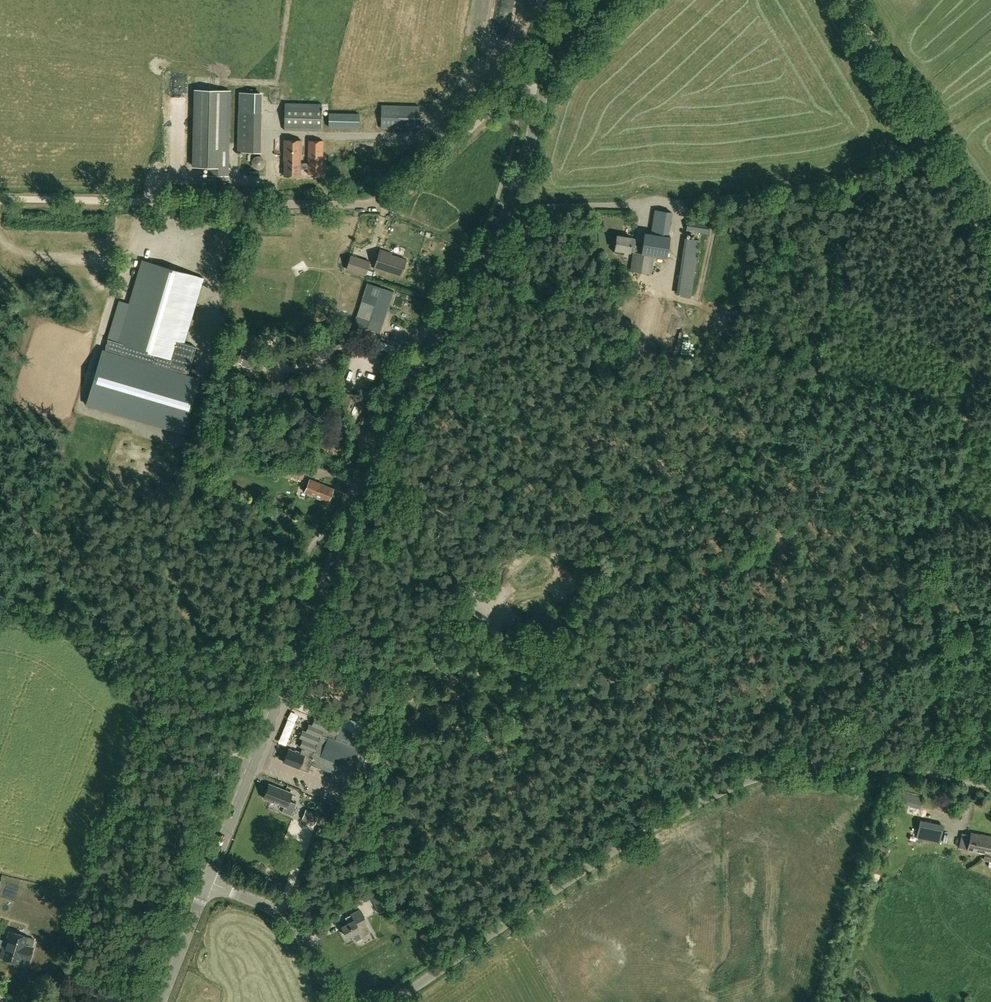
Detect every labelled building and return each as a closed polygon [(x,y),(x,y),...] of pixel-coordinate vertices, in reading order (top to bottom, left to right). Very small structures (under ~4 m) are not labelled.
[(197,89),(194,167),(208,167),(208,175),(228,176),(230,91),(197,89)] [(284,130),(321,131),(322,104),(285,103),(284,130)] [(419,106),(382,106),(381,129),(419,130),(419,106)] [(246,114),(244,154),(264,155),(265,114),(246,114)] [(334,121),(335,134),(364,133),(364,120),(334,121)] [(284,162),(284,176),(300,177),(301,169),(308,169),(308,174),(322,174),(323,141),(309,140),(308,163),(301,163),(301,159),(302,140),(284,140),(284,162)] [(686,231),(708,234),(709,224),(688,221),(686,231)] [(667,236),(652,234),(644,233),(642,246),(635,245),(636,239),(617,236),(614,253),(623,254),(624,251),(633,253),(654,256),(667,258),(670,237),(667,236)] [(699,240),(687,238),(684,256),(697,258),(699,240)] [(392,254),(382,250),(380,250),(374,268),(386,273),(387,271),(401,276),(407,260),(392,255),(392,254)] [(651,275),(654,256),(633,253),(630,271),(651,275)] [(346,269),(365,275),(370,262),(369,262),(368,264),(357,261),(357,258),(351,256),(346,269)] [(196,347),(184,344),(204,278),(142,260),(129,304),(120,301),(105,350),(103,350),(86,405),(183,434),(199,379),(188,375),(196,347)] [(393,292),(382,288),(369,284),(355,324),(380,332),(393,292)] [(374,346),(379,336),(354,327),(351,337),(374,346)] [(305,492),(328,501),(333,489),(310,480),(305,492)] [(472,599),(467,593),(457,602),(461,608),(472,599)] [(311,764),(346,778),(359,750),(334,739),(339,727),(320,719),(316,726),(309,724),(306,731),(303,730),(300,738),(303,739),(300,746),(302,747),(300,752),(296,750),(296,751),(289,749),(284,762),(299,768),(299,767),(308,771),(311,764)] [(282,811),(291,815),(296,803),(289,801),(292,793),(270,783),(264,798),(284,806),(282,811)] [(302,821),(315,825),(318,814),(306,810),(302,821)] [(984,854),(983,859),(990,861),(990,837),(971,833),(967,850),(984,854)] [(384,886),(382,887),(369,894),(379,913),(393,905),(384,886)] [(363,935),(356,923),(364,919),(360,911),(346,918),(348,923),(341,926),(347,937),(352,935),(354,940),(363,935)] [(22,959),(29,961),(34,947),(33,947),(35,940),(28,938),(29,937),(10,931),(8,940),(6,949),(3,948),(0,958),(20,964),(22,959)]
